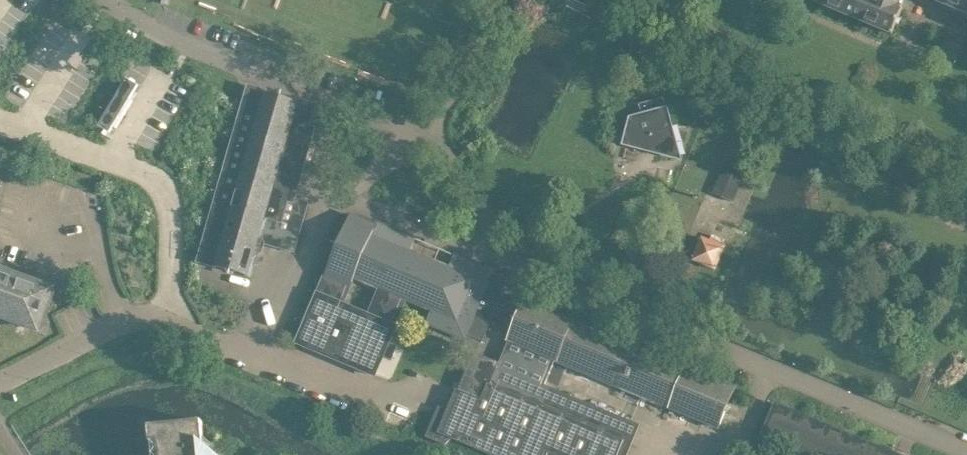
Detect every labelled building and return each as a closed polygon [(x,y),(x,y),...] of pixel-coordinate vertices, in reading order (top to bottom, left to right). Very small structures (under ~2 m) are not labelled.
[(893,32),(902,10),(898,8),(901,0),(818,0),(893,32)] [(966,11),(966,0),(941,0),(966,11)] [(249,84),(198,259),(200,260),(251,274),(258,248),(262,249),(264,241),(294,249),(308,201),(299,198),(294,197),(314,127),(308,125),(314,102),(298,98),(297,100),(265,90),(265,89),(249,84)] [(639,101),(642,113),(631,116),(625,140),(678,154),(670,124),(671,124),(663,95),(639,101)] [(724,164),(713,190),(731,198),(742,172),(724,164)] [(463,337),(464,334),(479,341),(506,276),(491,270),(492,268),(454,252),(449,264),(411,248),(411,246),(410,244),(410,242),(408,240),(407,239),(405,237),(403,236),(401,236),(400,236),(398,235),(396,236),(394,236),(393,237),(387,242),(381,236),(371,231),(375,222),(350,211),(296,338),(374,371),(381,354),(388,357),(394,343),(387,340),(394,323),(394,322),(405,296),(430,307),(425,320),(463,337)] [(703,234),(694,256),(717,265),(726,243),(703,234)] [(3,315),(4,318),(12,321),(16,320),(32,326),(45,289),(0,272),(0,314),(3,315)] [(524,297),(507,338),(508,338),(554,358),(718,426),(735,385),(524,297)] [(424,435),(445,444),(451,436),(495,454),(563,454),(562,454),(567,449),(574,454),(616,454),(623,438),(631,420),(543,383),(554,358),(508,338),(507,338),(497,362),(496,362),(474,353),(459,389),(455,387),(446,408),(443,414),(435,411),(424,435)] [(776,402),(762,434),(812,454),(902,454),(776,402)] [(204,441),(201,418),(148,424),(150,440),(156,439),(159,452),(159,454),(220,454),(204,441)]
